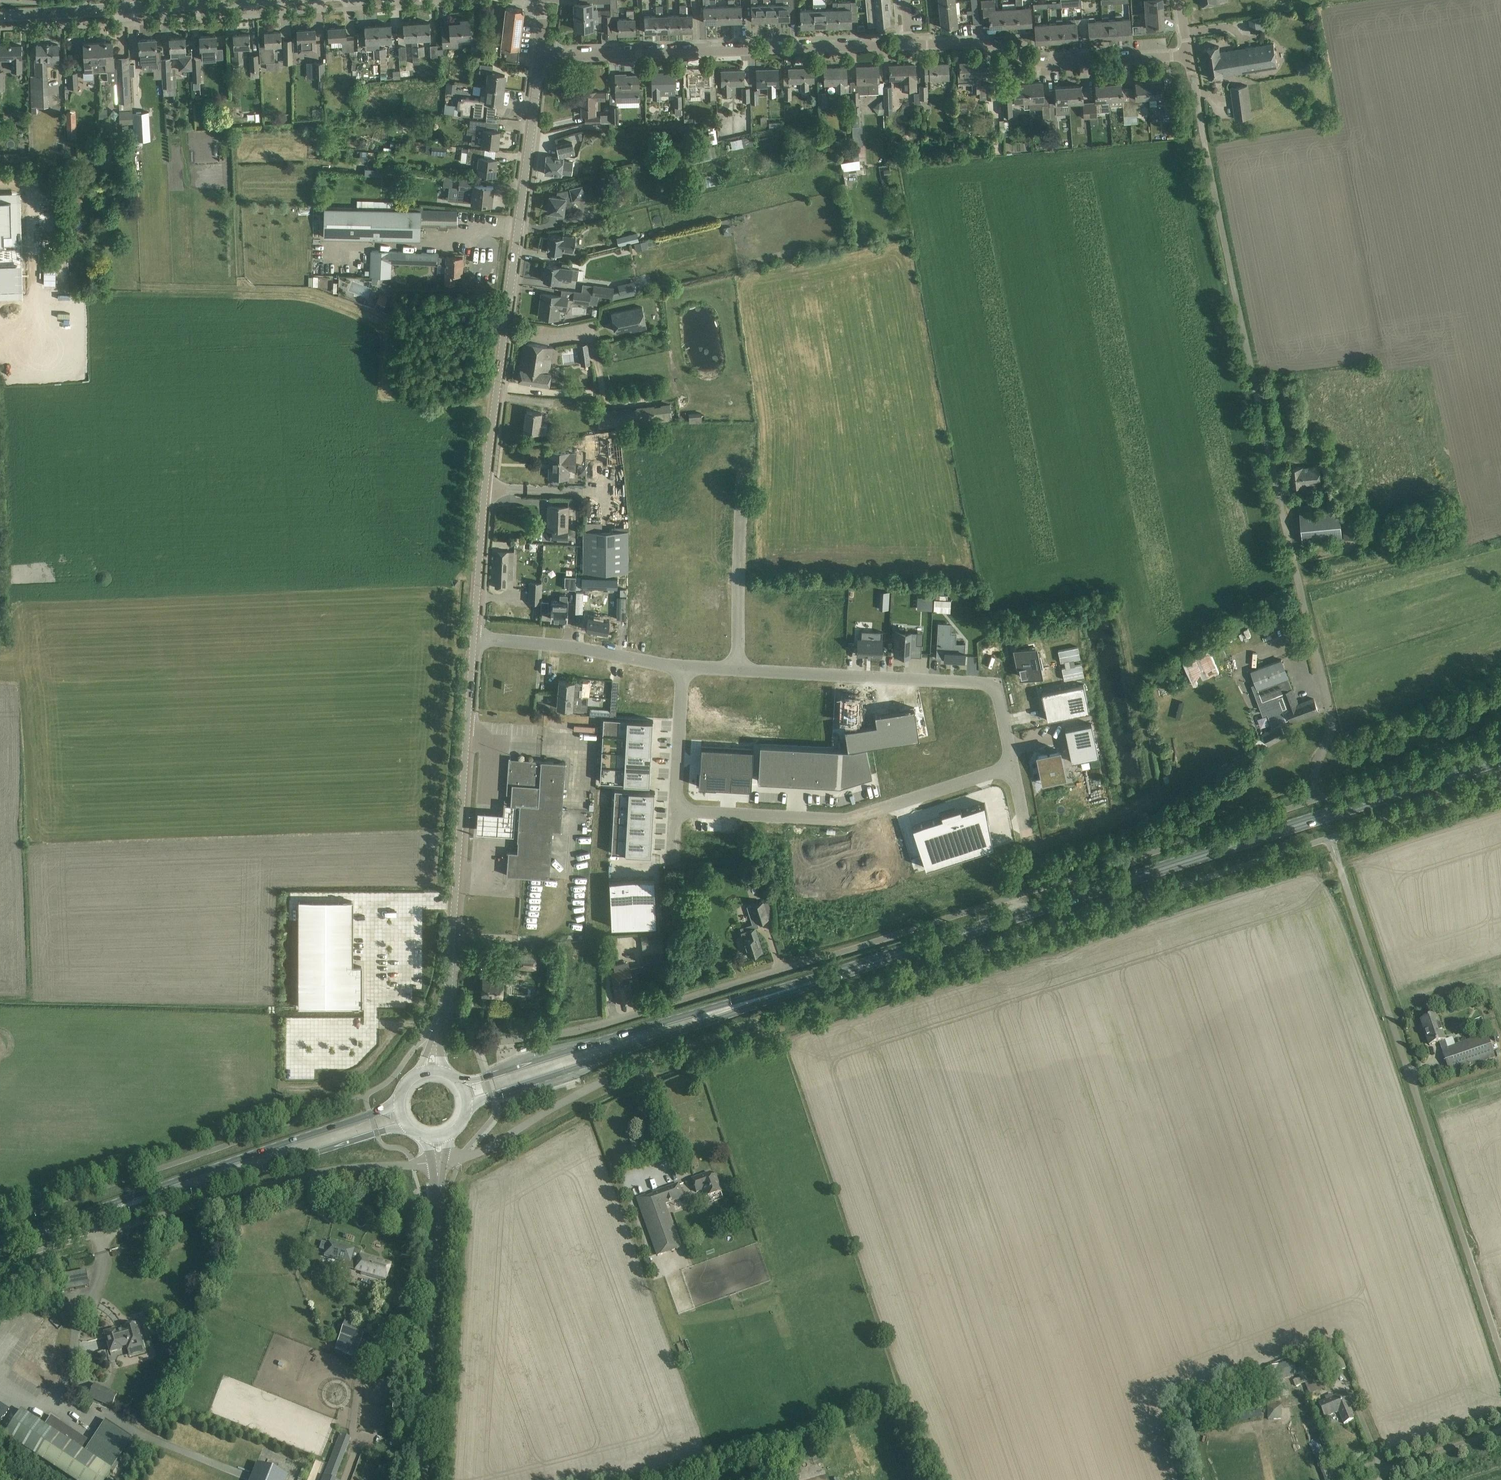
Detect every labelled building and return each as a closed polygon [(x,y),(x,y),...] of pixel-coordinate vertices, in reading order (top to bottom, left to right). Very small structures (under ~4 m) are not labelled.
[(595,3),(610,3),(611,10),(600,10),(600,16),(604,16),(611,16),(611,8),(611,0),(595,0),(595,3)] [(716,6),(710,6),(710,0),(703,0),(704,22),(716,22),(716,6)] [(728,5),(729,21),(742,21),(741,5),(735,5),(735,0),(728,0),(728,5)] [(751,10),(752,21),(764,20),(764,4),(758,5),(757,0),(751,0),(751,10)] [(764,20),(770,20),(770,22),(776,22),(776,20),(777,20),(776,4),(770,4),(770,0),(764,0),(764,4),(764,20)] [(776,4),(777,20),(789,19),(789,9),(789,4),(794,4),(793,0),(776,0),(776,4)] [(867,12),(891,10),(890,5),(888,5),(888,0),(890,0),(865,0),(867,12)] [(966,1),(971,1),(972,10),(967,11),(967,13),(978,12),(977,0),(973,0),(966,1)] [(990,27),(1004,26),(1003,8),(995,9),(995,5),(989,5),(989,0),(981,1),(981,7),(982,6),(983,21),(989,21),(990,27)] [(1016,3),(1016,7),(1017,25),(1031,24),(1030,7),(1023,8),(1022,0),(1016,0),(1016,3)] [(1163,12),(1162,0),(1141,0),(1141,6),(1145,5),(1146,13),(1163,12)] [(838,2),(839,26),(851,25),(850,9),(851,9),(851,1),(838,2)] [(833,9),(825,9),(826,26),(839,26),(838,2),(833,2),(833,9)] [(939,4),(940,15),(956,14),(955,2),(939,4)] [(592,3),(574,3),(575,17),(598,16),(597,9),(592,9),(592,3)] [(813,4),(813,10),(813,26),(826,26),(825,9),(825,3),(813,4)] [(656,5),(656,16),(657,32),(669,31),(668,15),(663,15),(663,5),(656,5)] [(680,5),(680,15),(681,31),(693,30),(692,20),(692,14),(687,15),(686,5),(680,5)] [(728,5),(716,6),(716,22),(729,21),(728,5)] [(523,9),(506,7),(503,28),(501,46),(506,47),(505,53),(507,54),(506,61),(518,62),(521,32),(522,32),(524,11),(523,9)] [(1003,8),(1004,26),(1017,25),(1016,7),(1003,8)] [(618,20),(618,23),(619,33),(635,32),(634,22),(634,10),(627,10),(627,19),(618,20)] [(800,10),(801,17),(801,27),(813,26),(813,10),(800,10)] [(891,10),(867,12),(868,27),(877,26),(890,24),(889,15),(891,14),(891,10)] [(974,24),(979,23),(978,12),(967,13),(967,15),(973,14),(974,24)] [(1164,26),(1163,12),(1146,13),(1146,20),(1143,21),(1143,33),(1158,32),(1158,26),(1164,26)] [(941,27),(957,26),(956,14),(940,15),(941,27)] [(668,15),(669,31),(681,31),(680,15),(668,15)] [(1117,37),(1130,36),(1129,19),(1123,19),(1122,15),(1115,15),(1116,20),(1115,20),(1117,37)] [(593,23),(598,22),(598,16),(575,17),(575,29),(593,29),(593,23)] [(657,32),(656,16),(644,16),(645,32),(657,32)] [(1266,30),(1264,16),(1249,19),(1252,32),(1266,30)] [(1103,38),(1117,37),(1115,20),(1109,20),(1109,17),(1102,17),(1102,21),(1103,38)] [(1089,39),(1103,38),(1102,21),(1096,21),(1096,18),(1082,19),(1083,33),(1089,33),(1089,39)] [(442,32),(443,42),(443,47),(458,46),(458,37),(471,36),(470,19),(460,20),(461,22),(449,23),(450,31),(442,32)] [(1050,41),(1063,40),(1062,19),(1057,19),(1057,23),(1048,24),(1050,41)] [(1077,33),(1083,33),(1082,19),(1069,19),(1069,22),(1063,23),(1063,19),(1062,19),(1063,40),(1077,39),(1077,33)] [(416,23),(417,39),(424,38),(431,38),(430,32),(430,22),(416,23)] [(416,23),(403,24),(404,40),(411,39),(412,46),(418,46),(417,39),(416,23)] [(391,24),(378,25),(379,41),(392,40),(391,24)] [(1035,28),(1036,42),(1050,41),(1048,24),(1035,25),(1035,28)] [(364,26),(365,36),(365,42),(379,41),(378,25),(364,26)] [(354,51),(354,43),(353,36),(346,37),(345,27),(328,28),(329,40),(342,39),(342,51),(344,51),(344,56),(350,56),(352,60),(349,60),(349,63),(352,63),(352,70),(356,70),(357,58),(357,51),(354,51)] [(298,38),(294,38),(294,47),(298,47),(298,51),(306,50),(316,50),(315,41),(316,41),(315,29),(297,30),(298,38)] [(264,32),(265,42),(265,45),(259,46),(260,63),(267,63),(267,69),(280,68),(279,61),(275,62),(274,46),(282,45),(282,41),(281,31),(264,32)] [(235,56),(232,56),(232,66),(243,66),(242,62),(242,56),(242,48),(250,47),(250,43),(249,33),(233,34),(234,44),(234,48),(235,56)] [(216,35),(200,36),(201,46),(201,49),(201,60),(223,58),(223,48),(217,48),(217,45),(216,35)] [(170,38),(170,48),(171,50),(171,57),(178,57),(178,71),(192,70),(192,54),(186,54),(186,49),(185,37),(170,38)] [(139,40),(140,50),(140,52),(149,52),(150,60),(157,59),(157,51),(156,39),(139,40)] [(292,40),(283,40),(284,64),(293,63),(292,40)] [(112,41),(98,42),(100,71),(108,71),(108,80),(109,82),(111,83),(113,84),(117,84),(116,70),(114,70),(113,58),(113,51),(112,41)] [(100,71),(98,42),(84,43),(85,53),(86,72),(83,72),(84,79),(93,79),(93,72),(100,71)] [(1274,43),(1238,49),(1242,73),(1278,67),(1274,43)] [(35,76),(31,76),(31,86),(49,86),(48,60),(59,59),(59,44),(37,45),(37,59),(35,59),(35,76)] [(11,59),(11,71),(22,71),(22,55),(22,45),(0,46),(0,59),(11,59)] [(1209,78),(1219,76),(1242,73),(1238,49),(1220,52),(1219,46),(1215,47),(1205,48),(1209,78)] [(249,55),(251,78),(260,77),(258,55),(249,55)] [(162,59),(164,95),(177,95),(176,68),(170,69),(170,59),(162,59)] [(314,61),(314,78),(319,78),(324,78),(324,61),(314,61)] [(960,68),(958,68),(958,82),(959,82),(965,82),(967,84),(972,84),(973,93),(980,92),(980,99),(988,99),(994,99),(994,84),(986,84),(986,85),(980,85),(980,76),(985,76),(984,62),(960,63),(960,66),(960,68)] [(488,73),(487,87),(503,89),(505,75),(492,73),(493,65),(480,64),(479,72),(488,73)] [(949,79),(948,64),(925,64),(925,80),(949,79)] [(889,69),(889,71),(890,79),(902,79),(903,90),(917,89),(917,78),(915,79),(915,65),(890,66),(890,69),(889,69)] [(852,92),(852,105),(860,104),(860,96),(860,93),(863,93),(869,93),(876,92),(876,83),(879,83),(878,66),(857,67),(857,83),(858,83),(858,92),(852,92)] [(824,68),(824,78),(824,84),(837,84),(837,92),(851,91),(850,83),(847,84),(847,67),(824,68)] [(808,82),(814,81),(813,68),(789,69),(789,82),(801,82),(801,90),(809,90),(808,82)] [(130,69),(116,70),(117,84),(118,102),(119,102),(132,101),(131,86),(130,76),(130,69)] [(200,69),(193,70),(194,82),(201,81),(200,69)] [(756,70),(757,80),(757,86),(768,86),(768,96),(775,96),(775,86),(779,86),(778,69),(756,70)] [(401,78),(411,77),(410,70),(401,71),(401,78)] [(721,71),(722,81),(722,85),(723,95),(731,95),(731,85),(744,84),(743,70),(721,71)] [(77,72),(68,72),(69,88),(78,87),(77,72)] [(687,72),(688,82),(688,94),(691,94),(691,100),(701,100),(700,87),(710,86),(709,73),(698,74),(698,72),(687,72)] [(652,73),(652,83),(653,89),(653,99),(660,99),(660,89),(675,88),(675,74),(662,75),(662,73),(652,73)] [(616,74),(616,84),(616,90),(617,101),(623,101),(639,101),(638,75),(626,75),(626,74),(616,74)] [(1162,80),(1148,81),(1149,97),(1149,106),(1156,106),(1156,103),(1162,102),(1163,113),(1170,112),(1169,98),(1163,98),(1163,96),(1162,87),(1161,87),(1160,81),(1162,81),(1162,80)] [(1095,103),(1090,103),(1091,117),(1097,117),(1096,112),(1110,111),(1109,106),(1109,100),(1108,83),(1108,82),(1108,81),(1100,82),(1100,84),(1094,84),(1094,85),(1095,85),(1096,91),(1095,91),(1095,100),(1095,101),(1095,103)] [(1148,81),(1133,82),(1134,83),(1135,83),(1135,89),(1134,89),(1135,98),(1136,98),(1136,101),(1136,106),(1141,106),(1141,98),(1149,97),(1148,81)] [(446,82),(445,92),(455,93),(456,83),(446,82)] [(1042,82),(1027,83),(1029,106),(1034,106),(1034,101),(1043,100),(1042,82)] [(1109,106),(1123,105),(1123,100),(1123,99),(1122,89),(1121,90),(1121,84),(1122,84),(1122,82),(1108,83),(1109,100),(1109,106)] [(1014,90),(1002,91),(1002,103),(1012,102),(1015,102),(1024,101),(1024,106),(1029,106),(1027,83),(1014,83),(1014,90)] [(367,93),(367,84),(357,84),(357,87),(357,92),(361,92),(361,93),(367,93)] [(1068,86),(1069,102),(1083,101),(1082,92),(1081,92),(1081,86),(1082,86),(1082,85),(1068,86)] [(1231,87),(1236,119),(1252,117),(1247,85),(1231,87)] [(920,86),(921,104),(928,104),(927,86),(920,86)] [(1049,102),(1049,104),(1049,106),(1056,106),(1056,109),(1070,108),(1069,102),(1068,86),(1054,87),(1054,88),(1055,88),(1055,94),(1054,94),(1055,102),(1049,102)] [(485,100),(476,99),(463,98),(463,100),(458,99),(458,105),(445,104),(444,114),(458,115),(459,109),(461,110),(461,115),(494,118),(495,116),(495,112),(493,109),(487,109),(488,102),(496,102),(502,103),(503,89),(487,87),(482,87),(481,93),(486,94),(485,100)] [(884,107),(884,111),(892,111),(891,87),(883,87),(883,99),(884,107)] [(582,114),(592,114),(596,115),(595,100),(604,100),(604,92),(580,92),(580,102),(582,102),(582,114)] [(49,98),(31,98),(32,107),(49,107),(49,98)] [(882,100),(873,107),(878,114),(884,114),(884,111),(884,107),(883,99),(882,100)] [(132,101),(119,102),(119,110),(132,109),(132,101)] [(957,102),(957,113),(967,113),(966,102),(957,102)] [(1002,103),(1003,116),(1013,115),(1012,102),(1002,103)] [(1082,104),(1083,118),(1091,117),(1090,103),(1082,104)] [(611,122),(619,121),(618,106),(610,106),(610,109),(611,122)] [(860,119),(860,106),(852,107),(852,115),(853,115),(853,119),(854,119),(854,123),(859,123),(859,119),(860,119)] [(108,118),(107,108),(99,109),(99,118),(108,118)] [(132,110),(119,111),(120,124),(133,123),(132,110)] [(149,111),(135,112),(136,140),(150,139),(149,111)] [(19,127),(25,123),(21,117),(16,122),(19,127)] [(487,121),(477,120),(471,119),(469,134),(472,134),(471,143),(498,146),(500,130),(486,129),(487,121)] [(76,136),(77,120),(68,120),(67,136),(76,136)] [(624,134),(624,126),(610,127),(610,134),(624,134)] [(951,129),(946,132),(949,138),(955,135),(951,129)] [(730,139),(732,149),(755,144),(753,134),(730,139)] [(361,144),(362,145),(362,146),(368,148),(371,142),(363,139),(361,144)] [(572,142),(566,143),(557,146),(559,157),(546,155),(544,173),(561,175),(562,173),(572,174),(573,162),(563,161),(563,156),(575,153),(572,142)] [(446,145),(432,144),(431,154),(445,155),(446,145)] [(462,152),(460,161),(467,162),(474,163),(473,167),(478,168),(477,172),(495,174),(497,158),(481,156),(482,148),(468,147),(468,152),(462,152)] [(696,160),(712,156),(710,148),(694,152),(696,160)] [(102,168),(113,167),(112,153),(101,154),(102,168)] [(603,178),(620,175),(618,168),(602,171),(603,178)] [(717,185),(715,175),(713,175),(713,174),(701,177),(702,187),(717,185)] [(452,187),(453,176),(444,175),(443,189),(448,189),(448,187),(452,187)] [(457,200),(472,202),(491,204),(493,186),(471,184),(472,178),(460,176),(457,200)] [(599,195),(606,192),(604,183),(597,185),(599,195)] [(570,188),(557,192),(556,196),(550,195),(547,211),(564,213),(565,206),(567,206),(571,205),(574,201),(573,199),(584,197),(582,185),(570,188)] [(0,192),(0,291),(23,290),(20,191),(0,192)] [(421,209),(324,207),(324,237),(324,238),(420,240),(420,239),(420,226),(421,209)] [(457,210),(421,209),(420,226),(438,226),(438,229),(447,229),(448,226),(457,226),(457,210)] [(637,232),(617,238),(620,246),(639,241),(637,232)] [(562,237),(549,235),(547,251),(561,253),(562,249),(574,250),(575,236),(563,234),(562,237)] [(649,248),(647,240),(639,242),(633,243),(635,251),(649,248)] [(438,256),(438,254),(371,250),(370,276),(391,277),(392,263),(396,263),(437,265),(438,256)] [(447,257),(438,256),(437,265),(446,265),(446,274),(444,274),(444,283),(454,283),(454,274),(462,274),(463,257),(447,256),(447,257)] [(557,282),(558,278),(571,279),(571,278),(577,279),(579,269),(572,269),(572,268),(546,264),(544,280),(557,282)] [(620,294),(637,290),(634,281),(618,284),(620,294)] [(593,285),(592,294),(598,295),(613,297),(615,287),(593,284),(593,285)] [(574,292),(573,302),(597,305),(598,295),(582,293),(574,292)] [(539,316),(558,319),(559,306),(566,307),(568,297),(542,293),(539,316)] [(379,295),(374,307),(382,310),(387,298),(379,295)] [(642,306),(611,313),(615,332),(633,328),(634,331),(647,328),(642,306)] [(546,354),(552,354),(553,347),(525,342),(518,381),(549,386),(551,373),(546,372),(547,366),(544,365),(546,354)] [(580,352),(588,350),(587,343),(579,344),(580,352)] [(599,427),(672,419),(670,405),(598,412),(599,427)] [(541,412),(536,412),(526,410),(524,430),(539,432),(539,431),(546,432),(547,424),(540,423),(541,412)] [(701,413),(690,414),(690,423),(702,422),(701,413)] [(586,422),(581,422),(581,426),(579,426),(579,431),(588,431),(588,425),(586,426),(586,422)] [(604,436),(607,462),(623,461),(621,434),(604,436)] [(584,438),(586,451),(603,449),(602,436),(584,438)] [(549,476),(549,477),(568,478),(569,464),(575,464),(576,453),(569,453),(569,452),(550,452),(550,453),(550,464),(549,464),(549,469),(549,476)] [(1290,486),(1300,485),(1305,485),(1305,484),(1321,482),(1334,481),(1332,465),(1320,466),(1303,468),(1303,466),(1288,468),(1290,486)] [(1299,506),(1303,542),(1365,536),(1363,508),(1310,513),(1309,505),(1299,506)] [(553,530),(553,538),(567,539),(568,530),(565,530),(565,523),(568,523),(568,508),(568,506),(548,506),(547,530),(553,530)] [(614,531),(609,531),(584,531),(583,572),(628,572),(628,527),(614,527),(614,531)] [(497,550),(495,587),(507,588),(507,578),(513,579),(514,551),(497,550)] [(565,576),(564,588),(575,589),(576,577),(565,576)] [(582,577),(581,587),(617,588),(618,578),(582,577)] [(542,583),(530,582),(529,602),(541,602),(542,583)] [(583,613),(583,599),(587,599),(587,593),(584,593),(584,592),(576,592),(575,613),(583,613)] [(551,601),(550,618),(551,618),(566,619),(567,619),(568,601),(567,601),(568,595),(560,594),(560,601),(552,601),(551,601)] [(626,619),(626,596),(617,596),(617,619),(626,619)] [(931,609),(932,597),(924,597),(924,609),(931,609)] [(934,599),(933,611),(944,612),(945,599),(934,599)] [(588,616),(585,628),(607,632),(609,620),(588,616)] [(938,624),(936,658),(944,658),(944,661),(951,662),(951,659),(964,660),(965,652),(965,643),(956,643),(956,633),(950,633),(950,624),(944,624),(938,624)] [(857,638),(856,654),(880,656),(881,631),(860,630),(860,638),(857,638)] [(896,630),(895,654),(909,655),(909,656),(921,657),(922,644),(917,644),(917,632),(911,631),(896,630)] [(1069,661),(1070,666),(1065,667),(1061,668),(1064,680),(1084,676),(1081,664),(1075,665),(1074,660),(1080,658),(1078,646),(1058,651),(1060,662),(1064,662),(1069,661)] [(1184,662),(1194,684),(1221,672),(1209,647),(1204,649),(1206,652),(1184,662)] [(1036,650),(1016,654),(1021,680),(1041,676),(1039,669),(1043,668),(1041,656),(1037,656),(1036,650)] [(1282,659),(1272,663),(1251,671),(1259,692),(1255,693),(1263,716),(1268,714),(1273,727),(1291,720),(1292,721),(1319,711),(1314,699),(1298,704),(1282,659)] [(559,680),(558,694),(582,696),(583,682),(575,681),(559,680)] [(1042,694),(1041,694),(1044,706),(1047,720),(1089,711),(1083,684),(1041,693),(1042,694)] [(558,694),(557,708),(580,710),(581,710),(587,710),(588,696),(582,696),(558,694)] [(842,698),(841,718),(860,719),(860,710),(857,710),(857,698),(842,698)] [(875,723),(844,728),(847,748),(918,737),(913,708),(873,714),(875,723)] [(1260,718),(1263,727),(1271,724),(1268,715),(1260,718)] [(603,725),(602,733),(652,736),(652,733),(653,733),(653,732),(653,720),(649,720),(623,718),(603,717),(603,725)] [(1098,756),(1092,723),(1064,729),(1071,762),(1098,756)] [(598,739),(598,725),(573,725),(573,739),(598,739)] [(1286,735),(1281,727),(1280,725),(1264,734),(1264,736),(1269,744),(1286,735)] [(602,733),(601,749),(651,752),(651,749),(652,749),(652,737),(652,736),(602,733)] [(760,743),(758,780),(840,785),(872,775),(866,746),(851,748),(760,743)] [(701,746),(699,786),(751,789),(753,749),(701,746)] [(601,749),(601,765),(650,768),(650,764),(651,764),(651,753),(651,752),(601,749)] [(1037,755),(1037,757),(1040,772),(1040,774),(1042,774),(1042,777),(1043,780),(1061,780),(1059,769),(1063,769),(1064,769),(1063,767),(1063,768),(1060,752),(1060,751),(1059,751),(1059,752),(1038,756),(1037,755)] [(565,762),(519,759),(509,758),(508,773),(511,773),(510,777),(507,777),(506,794),(512,794),(511,802),(511,803),(512,803),(512,805),(515,806),(514,823),(519,823),(517,851),(508,851),(507,875),(549,878),(553,830),(561,831),(565,762)] [(601,765),(600,781),(621,782),(648,784),(649,784),(649,780),(650,780),(651,769),(650,769),(650,768),(601,765)] [(615,789),(614,805),(654,807),(654,804),(655,791),(650,791),(646,790),(615,789)] [(487,811),(478,810),(476,831),(485,831),(513,834),(514,823),(515,806),(512,805),(512,803),(511,803),(511,802),(505,801),(504,812),(487,811)] [(614,805),(613,821),(653,823),(653,820),(654,808),(654,807),(614,805)] [(944,827),(915,836),(925,868),(993,846),(988,813),(965,820),(964,818),(963,816),(958,817),(943,822),(944,827)] [(613,821),(612,836),(652,839),(652,835),(653,835),(653,824),(653,823),(613,821)] [(612,843),(611,853),(636,854),(651,855),(651,851),(652,851),(652,840),(652,839),(612,836),(612,843)] [(654,878),(609,880),(611,926),(656,924),(654,884),(654,878)] [(296,892),(296,996),(348,996),(348,983),(357,983),(357,956),(348,956),(348,892),(296,892)] [(762,901),(747,906),(749,914),(754,912),(757,922),(768,918),(768,917),(772,916),(771,899),(763,902),(762,901)] [(754,927),(741,931),(748,955),(762,951),(754,927)] [(641,933),(644,964),(664,962),(661,931),(641,933)] [(540,954),(518,952),(517,968),(539,970),(540,954)] [(615,971),(611,972),(614,984),(614,985),(617,1000),(616,1000),(616,1001),(623,1000),(623,999),(633,997),(632,990),(638,989),(639,987),(638,981),(636,980),(626,982),(625,978),(632,977),(630,967),(626,968),(624,963),(613,965),(615,971)] [(482,993),(502,995),(504,966),(493,965),(492,975),(483,975),(482,993)] [(1450,1073),(1459,1070),(1495,1058),(1488,1035),(1448,1048),(1437,1016),(1431,1018),(1421,1021),(1430,1046),(1439,1042),(1450,1073)] [(692,1180),(695,1189),(696,1192),(702,1190),(705,1198),(721,1192),(715,1176),(710,1178),(709,1174),(710,1174),(710,1173),(692,1180)] [(636,1199),(657,1256),(681,1248),(666,1205),(684,1198),(679,1183),(636,1199)] [(328,1242),(325,1255),(357,1264),(355,1271),(361,1272),(361,1274),(386,1282),(392,1263),(361,1254),(361,1251),(328,1242)] [(66,1277),(62,1299),(78,1302),(82,1280),(66,1277)] [(345,1322),(341,1334),(335,1350),(354,1357),(365,1329),(345,1322)] [(116,1330),(105,1333),(110,1353),(123,1350),(122,1349),(127,1348),(128,1351),(143,1347),(136,1325),(134,1325),(132,1324),(129,1325),(127,1326),(125,1328),(123,1328),(123,1331),(117,1333),(116,1330)] [(1331,1362),(1335,1373),(1346,1369),(1341,1358),(1331,1362)] [(1305,1383),(1309,1393),(1324,1387),(1320,1377),(1312,1380),(1306,1366),(1297,1369),(1300,1378),(1294,1380),(1296,1387),(1305,1383)] [(123,1454),(0,1372),(0,1432),(72,1479),(105,1479),(123,1454)] [(116,1394),(110,1391),(102,1388),(94,1385),(90,1397),(112,1406),(116,1394)] [(1344,1424),(1346,1423),(1356,1419),(1350,1406),(1352,1406),(1346,1391),(1337,1395),(1330,1398),(1329,1396),(1325,1397),(1326,1399),(1319,1402),(1325,1417),(1339,1411),(1344,1424)] [(1268,1406),(1268,1420),(1281,1419),(1281,1402),(1269,1402),(1269,1406),(1268,1406)] [(351,1438),(341,1434),(323,1479),(334,1479),(351,1438)] [(255,1479),(287,1479),(288,1479),(260,1467),(255,1479)]
